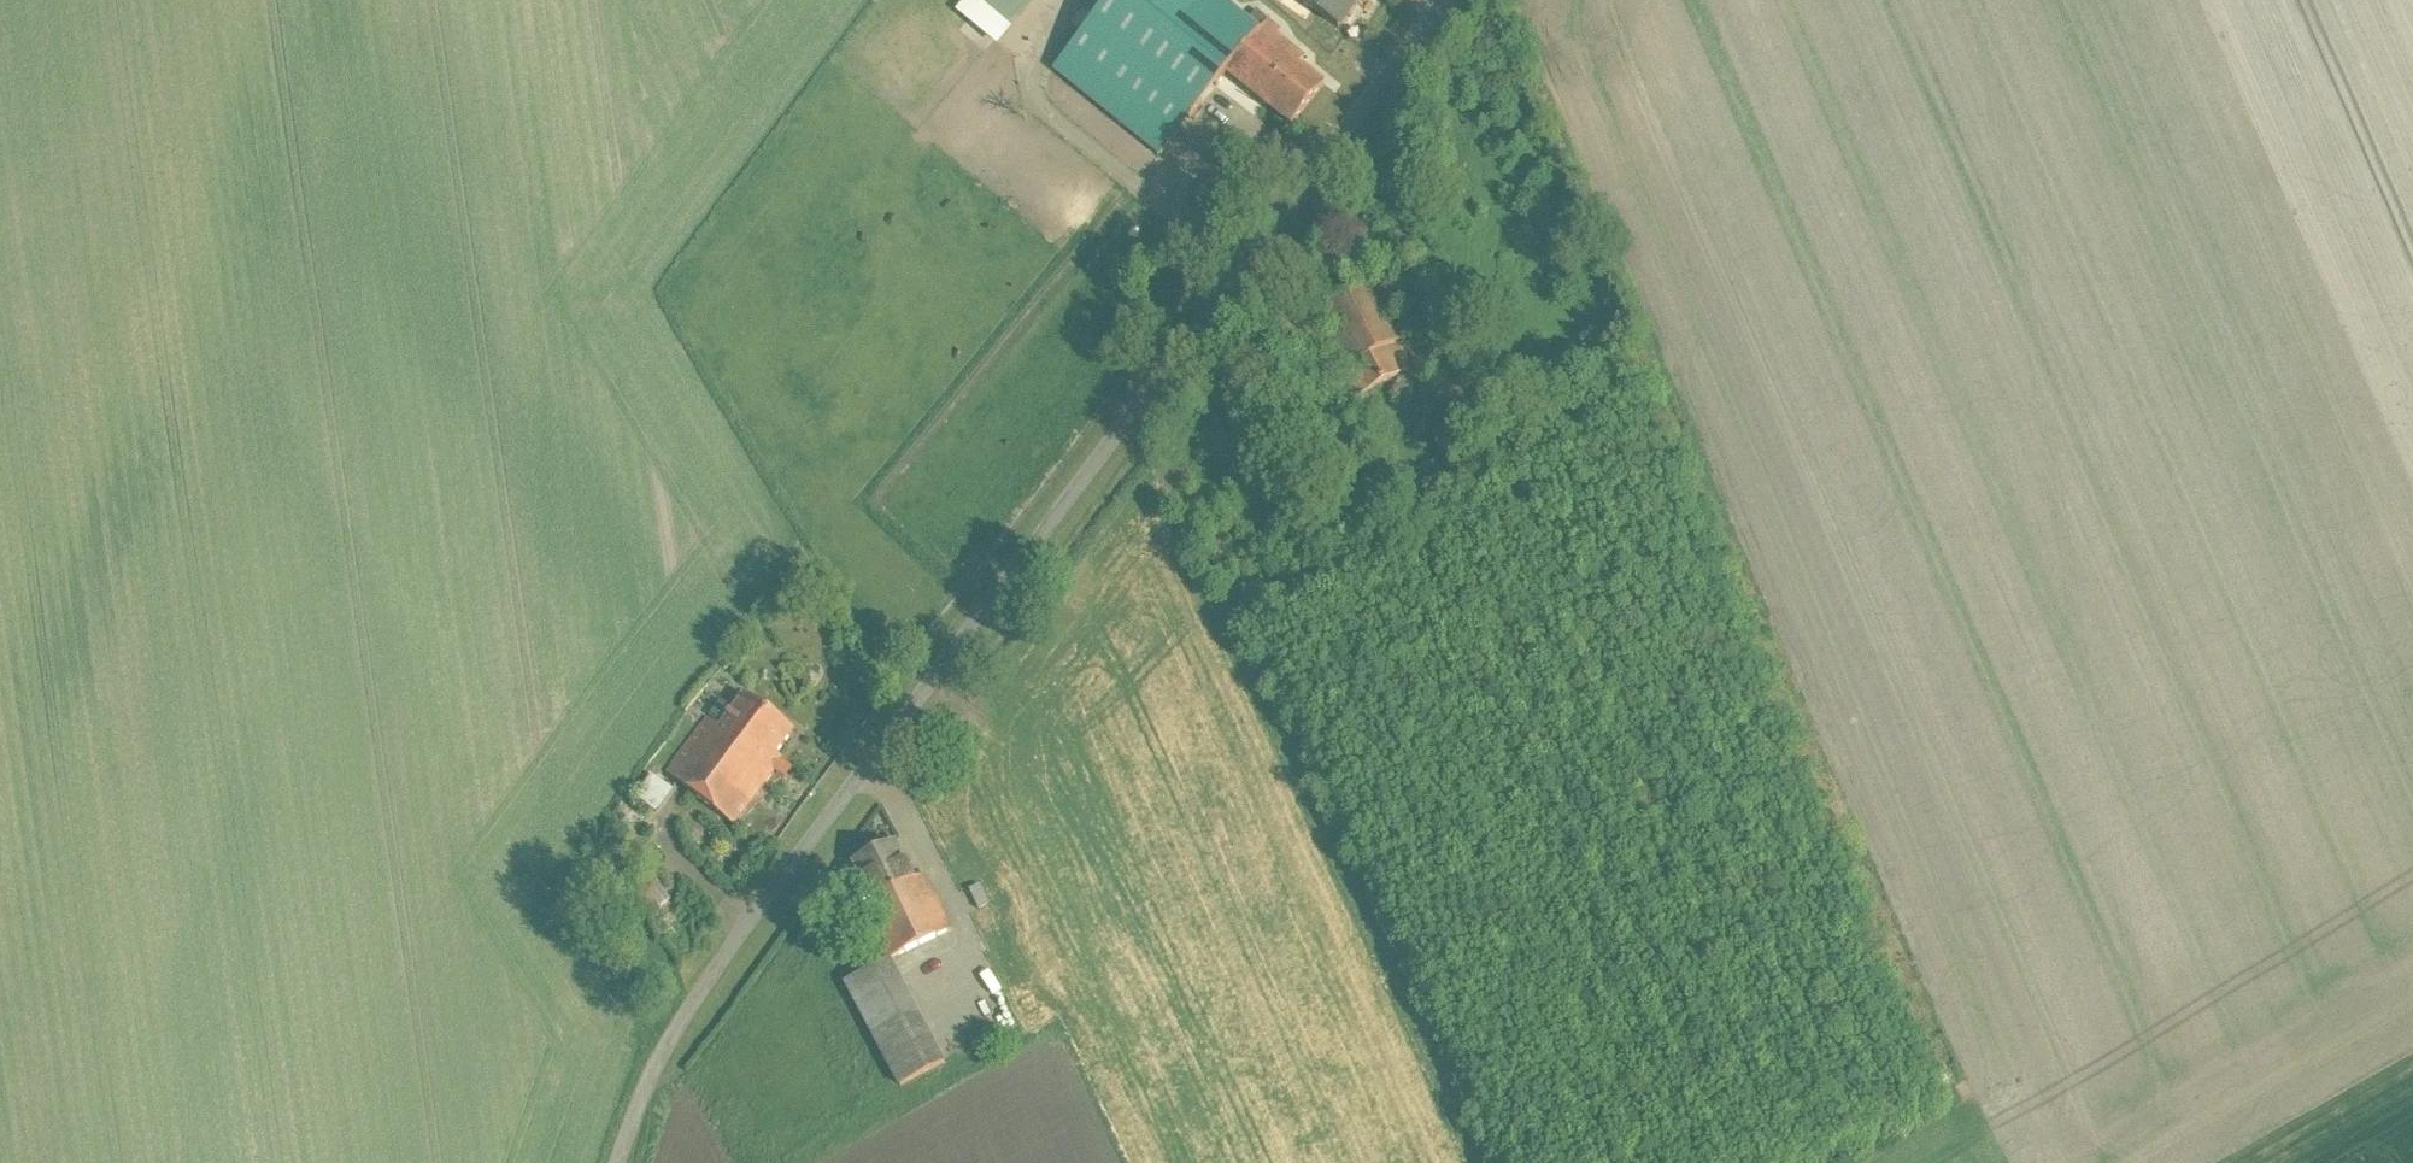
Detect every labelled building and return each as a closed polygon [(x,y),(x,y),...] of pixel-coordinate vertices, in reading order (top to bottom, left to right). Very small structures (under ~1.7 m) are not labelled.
[(1013,15),(1025,0),(994,0),(1013,15)] [(1053,78),(1152,159),(1222,74),(1282,123),(1323,73),(1234,0),(1117,0),(1053,78)] [(1345,19),(1359,0),(1318,0),(1345,19)] [(1383,272),(1320,303),(1363,389),(1412,366),(1402,347),(1416,340),(1383,272)] [(724,712),(666,781),(728,833),(783,768),(768,755),(788,732),(751,701),(735,721),(724,712)] [(944,937),(895,847),(840,877),(885,958),(840,982),(895,1084),(951,1053),(901,961),(944,937)]
